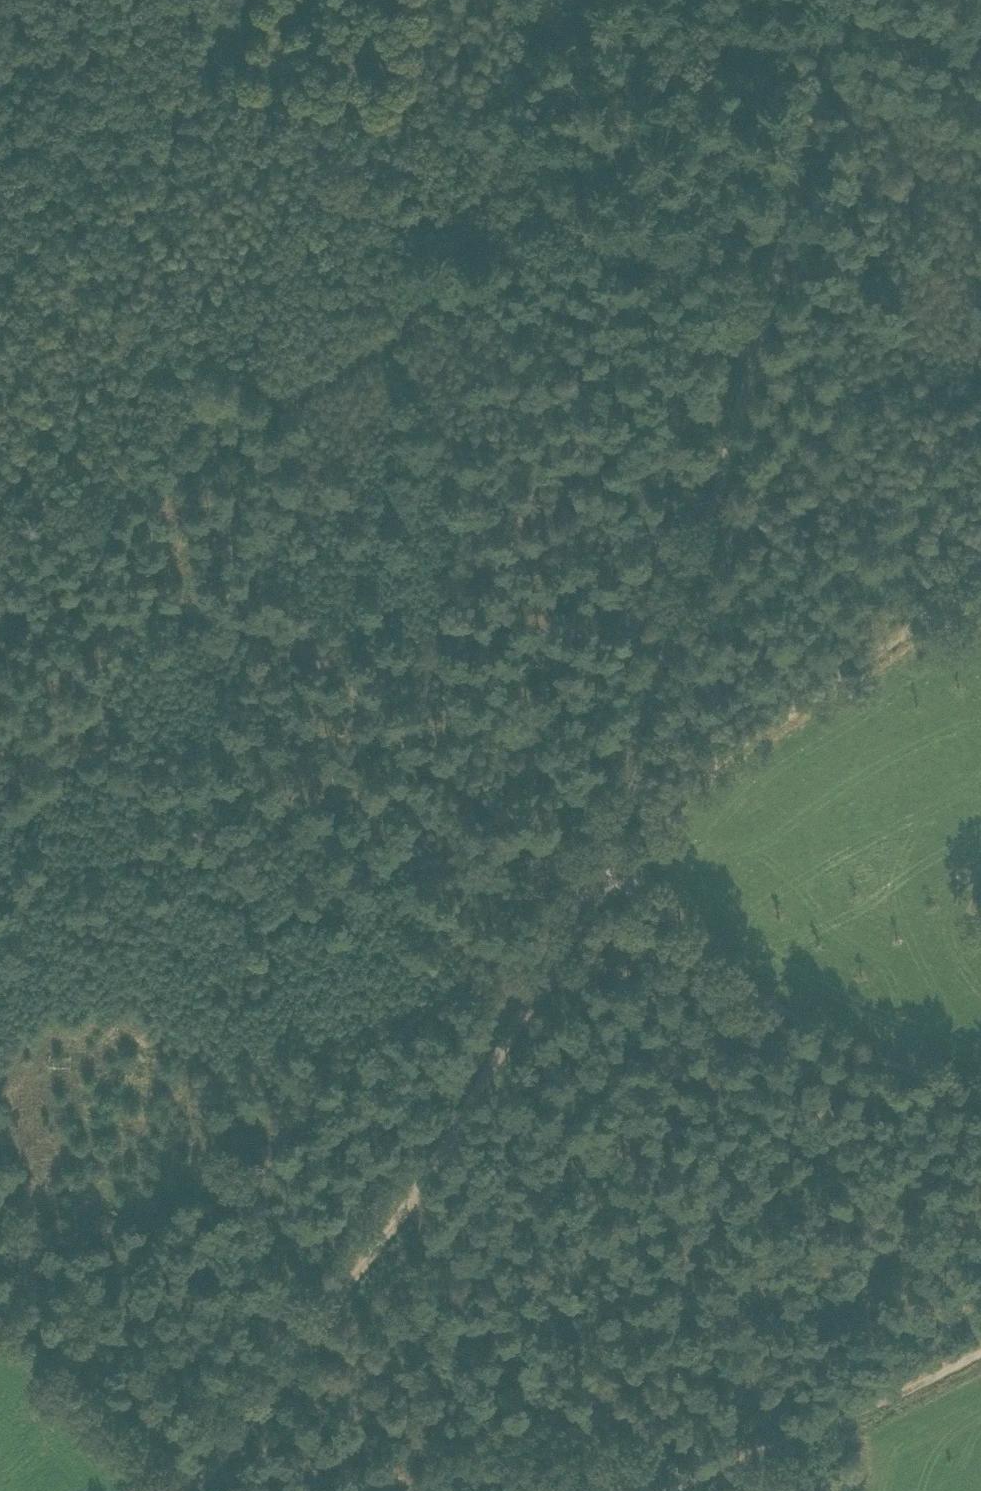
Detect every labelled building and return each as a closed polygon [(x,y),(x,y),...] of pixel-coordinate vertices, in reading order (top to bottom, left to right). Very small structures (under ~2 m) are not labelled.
[(782,1490),(781,1476),(766,1477),(768,1490),(765,1490),(787,1490),(787,1489),(782,1490)]
